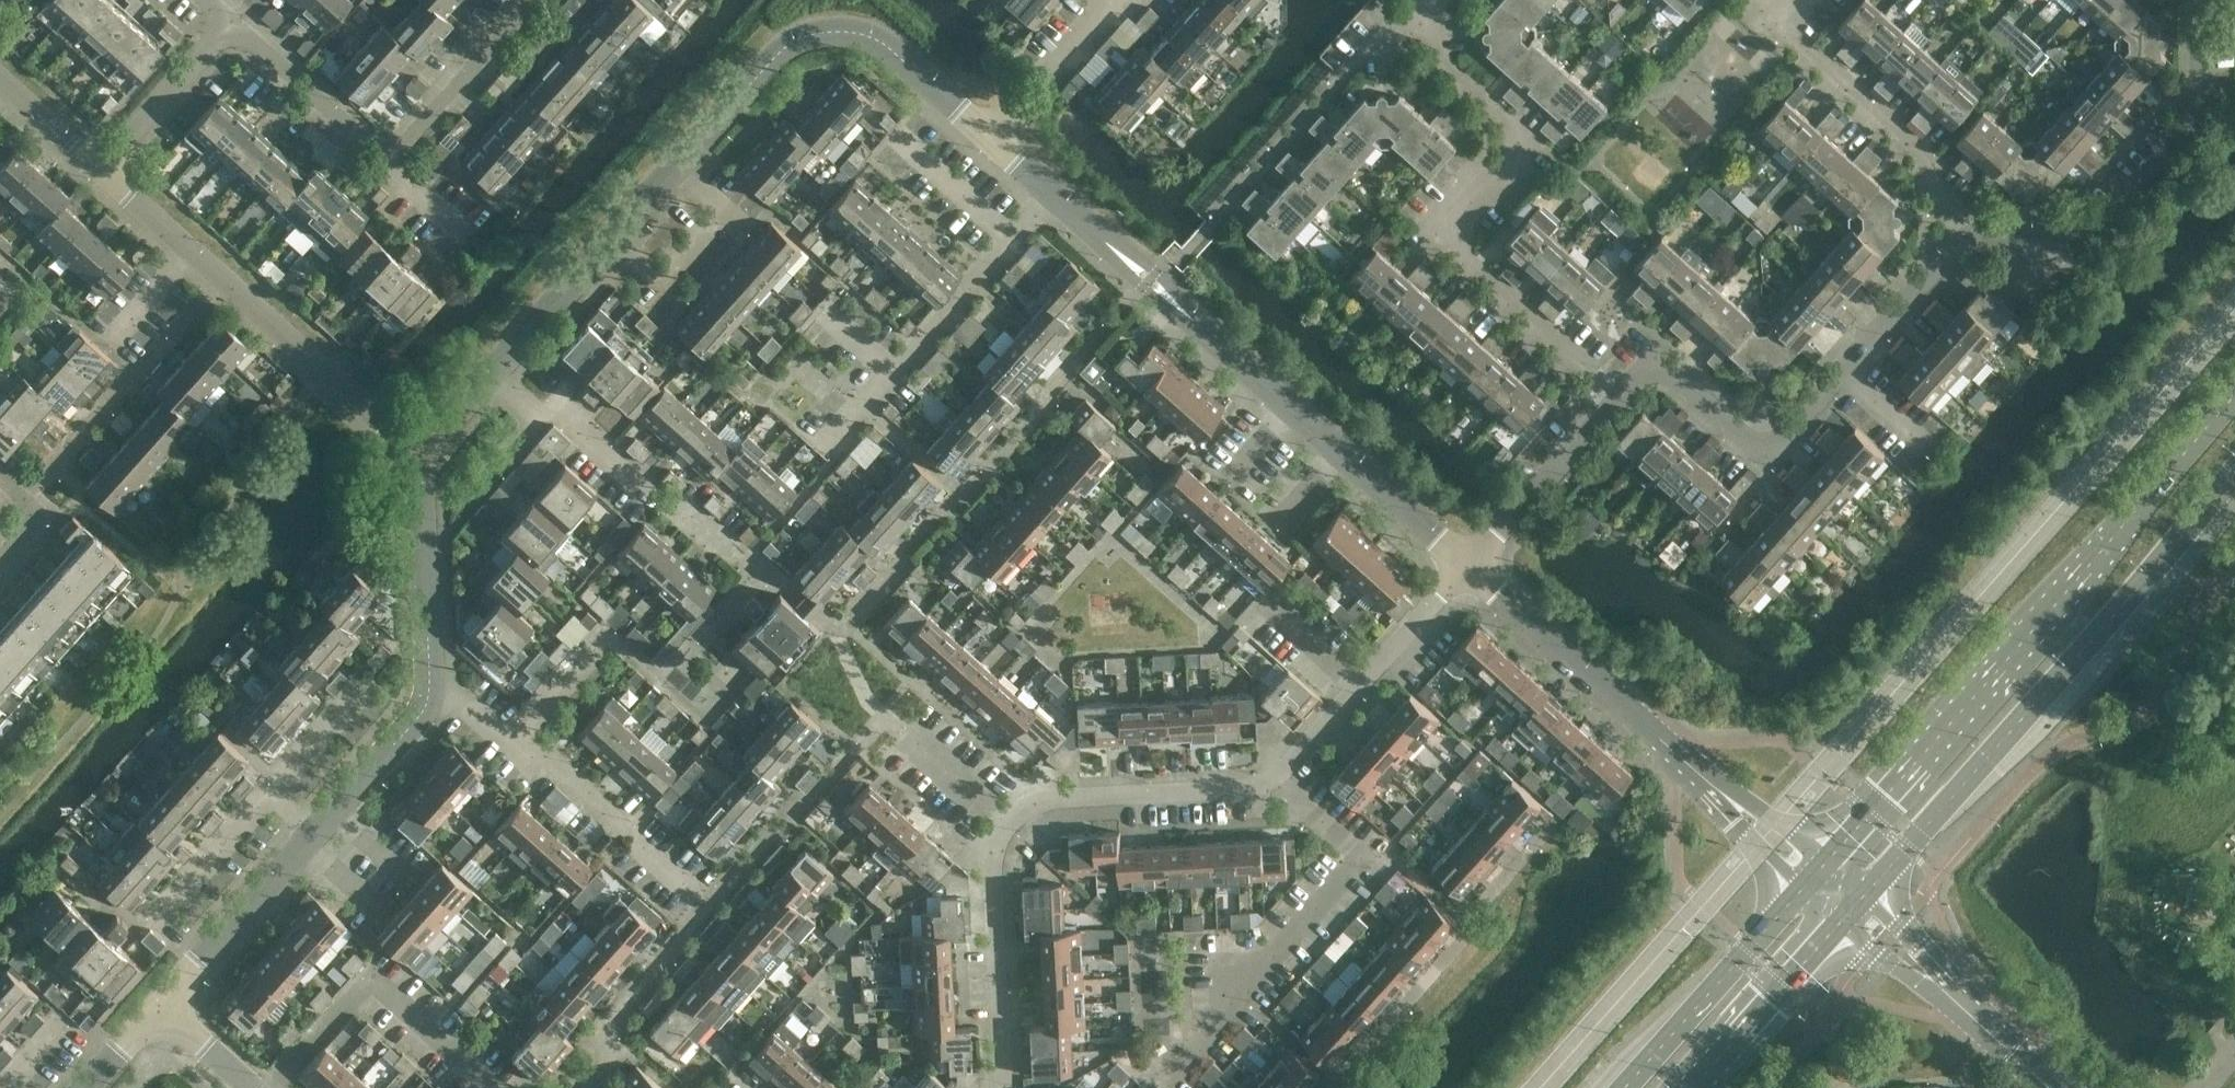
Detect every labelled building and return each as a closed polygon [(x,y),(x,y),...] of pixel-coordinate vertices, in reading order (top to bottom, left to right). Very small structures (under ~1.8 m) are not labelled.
[(35,12),(125,93),(181,30),(166,17),(157,27),(164,33),(156,43),(145,33),(160,17),(148,7),(143,13),(147,17),(138,27),(128,18),(142,1),(141,0),(128,0),(129,1),(121,11),(110,2),(112,0),(47,0),(35,12)] [(302,8),(294,17),(300,22),(320,0),(293,0),(302,8)] [(300,22),(305,27),(313,18),(326,30),(351,1),(350,0),(320,0),(300,22)] [(426,0),(421,0),(407,15),(445,49),(450,43),(441,35),(452,23),(426,0)] [(452,23),(457,18),(448,10),(457,0),(426,0),(452,23)] [(604,2),(635,30),(643,21),(648,21),(649,19),(649,15),(651,12),(648,10),(640,2),(637,0),(606,0),(604,2)] [(656,1),(655,0),(642,0),(640,2),(648,10),(656,1)] [(1014,11),(1024,0),(1002,0),(1014,11)] [(1014,11),(1032,26),(1056,0),(1024,0),(1014,11)] [(1197,0),(1196,0),(1180,17),(1212,45),(1227,27),(1197,0)] [(1232,0),(1197,0),(1227,27),(1243,10),(1232,0)] [(1243,10),(1251,17),(1267,0),(1232,0),(1243,10)] [(1532,24),(1506,0),(1501,0),(1486,17),(1489,21),(1491,47),(1487,51),(1518,78),(1503,94),(1511,101),(1552,56),(1533,39),(1537,35),(1537,27),(1532,24)] [(1542,0),(1506,0),(1532,24),(1548,6),(1542,0)] [(1688,16),(1703,0),(1671,0),(1688,16)] [(1844,58),(1888,9),(1885,6),(1881,10),(1870,0),(1862,0),(1839,25),(1851,36),(1836,52),(1844,58)] [(2078,6),(2082,9),(2085,5),(2100,18),(2118,0),(2083,0),(2078,6)] [(2100,18),(2116,32),(2112,36),(2115,39),(2115,41),(2145,6),(2151,0),(2139,0),(2138,0),(2118,0),(2100,18)] [(657,17),(665,9),(664,8),(656,1),(648,10),(651,12),(657,17)] [(635,30),(604,2),(588,20),(619,48),(622,45),(626,45),(627,44),(627,39),(635,30)] [(484,21),(490,14),(478,3),(472,10),(484,21)] [(268,22),(279,10),(272,4),(261,16),(268,22)] [(1159,14),(1149,6),(1142,14),(1151,22),(1159,14)] [(2164,23),(2145,6),(2115,41),(2115,45),(2149,76),(2166,57),(2161,53),(2160,27),(2164,23)] [(566,17),(557,9),(550,17),(559,25),(566,17)] [(673,16),(665,9),(657,17),(665,25),(673,16)] [(1888,9),(1844,58),(1852,65),(1866,49),(1877,59),(1903,30),(1888,16),(1892,12),(1888,9)] [(274,27),(285,16),(279,10),(268,22),(274,27)] [(484,21),(472,10),(467,16),(478,27),(484,21)] [(2026,59),(2039,47),(2008,13),(1994,25),(2026,59)] [(1151,22),(1142,14),(1135,21),(1144,30),(1151,22)] [(445,49),(407,15),(392,32),(383,24),(383,25),(420,58),(431,46),(440,54),(445,49)] [(559,25),(550,17),(543,25),(552,33),(559,25)] [(1212,45),(1180,17),(1165,35),(1196,63),(1212,45)] [(619,48),(588,20),(573,38),(604,65),(612,56),(617,56),(618,55),(617,50),(619,48)] [(420,58),(383,25),(367,42),(396,68),(407,56),(416,64),(420,58)] [(1903,30),(1877,59),(1888,69),(1874,85),(1881,92),(1925,42),(1922,39),(1919,43),(1903,30)] [(1119,43),(1109,34),(1102,42),(1112,51),(1119,43)] [(1196,63),(1165,35),(1149,52),(1142,45),(1141,45),(1172,73),(1180,81),(1180,80),(1188,87),(1204,70),(1196,63)] [(303,55),(314,43),(307,37),(297,48),(303,55)] [(604,65),(573,38),(557,55),(588,83),(590,80),(595,80),(596,79),(595,74),(604,65)] [(367,42),(351,60),(389,94),(394,88),(385,80),(396,68),(367,42)] [(1112,51),(1102,42),(1095,51),(1104,59),(1112,51)] [(1925,42),(1881,92),(1889,98),(1903,82),(1914,92),(1940,63),(1925,49),(1929,45),(1925,42)] [(535,52),(526,44),(519,52),(528,60),(535,52)] [(1172,73),(1141,45),(1125,63),(1157,91),(1172,74),(1180,81),(1180,80),(1172,73)] [(2117,54),(2103,69),(2132,95),(2142,84),(2158,98),(2165,90),(2149,76),(2115,45),(2115,47),(2112,50),(2117,54)] [(319,47),(308,58),(315,64),(326,53),(319,47)] [(528,60),(519,52),(511,60),(520,68),(528,60)] [(588,83),(557,55),(541,73),(572,100),(580,91),(585,91),(586,90),(586,85),(588,83)] [(1552,56),(1511,101),(1518,108),(1532,92),(1544,102),(1570,73),(1552,56)] [(389,94),(351,60),(335,78),(364,104),(375,91),(384,99),(389,94)] [(1157,91),(1125,63),(1110,80),(1141,108),(1157,91)] [(1940,63),(1914,92),(1926,102),(1911,118),(1919,125),(1963,76),(1959,73),(1956,77),(1940,63)] [(247,65),(238,75),(246,83),(255,72),(247,65)] [(2085,81),(2082,84),(2132,128),(2139,120),(2122,106),(2132,95),(2103,69),(2089,84),(2085,81)] [(1087,78),(1078,70),(1070,79),(1079,87),(1087,78)] [(572,100),(541,73),(525,90),(556,118),(558,116),(563,115),(564,114),(564,110),(572,100)] [(842,73),(825,92),(855,118),(871,100),(842,73)] [(1570,73),(1544,102),(1555,112),(1540,128),(1548,135),(1589,89),(1570,73)] [(421,91),(427,84),(415,74),(409,80),(421,91)] [(1963,76),(1919,125),(1926,132),(1941,116),(1952,126),(1978,97),(1963,83),(1966,79),(1963,76)] [(503,87),(494,79),(487,87),(496,96),(503,87)] [(421,91),(409,80),(404,87),(415,97),(421,91)] [(1141,108),(1110,80),(1093,99),(1124,127),(1141,108)] [(1764,132),(1779,146),(1804,116),(1794,106),(1808,90),(1800,84),(1756,133),(1760,136),(1764,132)] [(2132,128),(2082,84),(2079,88),(2083,91),(2070,106),(2099,132),(2109,121),(2125,135),(2132,128)] [(496,96),(487,87),(480,95),(489,103),(496,96)] [(1589,89),(1548,135),(1555,141),(1570,125),(1581,136),(1608,106),(1589,89)] [(274,108),(283,98),(275,90),(265,100),(274,108)] [(556,118),(525,90),(509,108),(540,136),(549,126),(553,126),(555,125),(554,120),(556,118)] [(855,118),(825,92),(810,109),(839,135),(855,118)] [(109,93),(100,104),(108,111),(117,101),(109,93)] [(203,151),(210,144),(238,113),(219,96),(185,135),(203,151)] [(1370,101),(1365,97),(1348,117),(1377,143),(1381,147),(1389,146),(1393,142),(1419,113),(1401,96),(1397,100),(1370,101)] [(281,115),(290,104),(283,98),(274,108),(281,115)] [(2099,132),(2070,106),(2056,121),(2052,118),(2049,121),(2099,165),(2105,158),(2089,143),(2099,132)] [(1419,113),(1393,142),(1412,158),(1452,113),(1445,107),(1430,123),(1419,113)] [(540,136),(509,108),(494,126),(524,154),(527,151),(532,151),(533,150),(532,145),(540,136)] [(839,135),(810,109),(794,126),(787,119),(786,120),(823,153),(839,135)] [(1804,116),(1779,146),(1794,160),(1790,164),(1793,167),(1837,117),(1830,110),(1816,126),(1804,116)] [(1955,166),(1962,172),(2006,123),(2003,120),(1999,124),(1984,110),(1958,140),(1969,150),(1955,166)] [(238,113),(210,144),(227,160),(255,128),(238,113)] [(879,121),(889,130),(897,122),(886,113),(879,121)] [(1316,121),(1361,161),(1377,143),(1348,117),(1339,127),(1322,113),(1316,121)] [(1452,113),(1412,158),(1430,175),(1456,146),(1445,136),(1459,120),(1452,113)] [(472,122),(463,114),(455,123),(464,131),(472,122)] [(1837,117),(1793,167),(1797,170),(1801,166),(1815,179),(1842,150),(1831,140),(1845,124),(1837,117)] [(823,153),(786,120),(771,137),(800,163),(815,146),(823,153)] [(1361,161),(1316,121),(1309,128),(1325,143),(1315,153),(1344,180),(1361,161)] [(2099,165),(2049,121),(2046,124),(2050,128),(2037,143),(2066,169),(2076,158),(2092,173),(2099,165)] [(309,139),(318,129),(310,122),(301,132),(309,139)] [(464,131),(455,123),(448,130),(458,138),(464,131)] [(2006,123),(1962,172),(1970,179),(1984,163),(1995,173),(2021,144),(2006,131),(2010,126),(2006,123)] [(524,154),(494,126),(478,143),(509,171),(517,162),(522,161),(523,160),(523,156),(524,154)] [(255,128),(227,160),(245,175),(273,144),(255,128)] [(316,146),(326,136),(318,129),(309,139),(316,146)] [(800,163),(771,137),(755,155),(784,181),(800,163)] [(2021,144),(1995,173),(2014,190),(2018,186),(2045,185),(2048,188),(2066,169),(2037,143),(2032,139),(2025,140),(2021,144)] [(432,148),(440,156),(448,148),(439,140),(432,148)] [(864,158),(871,149),(861,140),(854,148),(864,158)] [(509,171),(478,143),(462,160),(493,189),(495,186),(500,186),(501,185),(501,180),(509,171)] [(273,144),(245,175),(262,191),(290,160),(273,144)] [(1842,150),(1815,179),(1831,193),(1828,197),(1830,200),(1875,150),(1867,144),(1853,160),(1842,150)] [(8,193),(34,164),(15,147),(0,164),(0,186),(8,193)] [(456,155),(448,148),(440,156),(449,164),(456,155)] [(864,158),(854,148),(847,156),(857,165),(864,158)] [(1344,180),(1315,153),(1305,165),(1289,150),(1282,158),(1328,198),(1344,180)] [(1875,150),(1830,200),(1834,203),(1838,199),(1853,213),(1879,183),(1868,173),(1882,157),(1875,150)] [(344,171),(353,161),(345,153),(336,163),(344,171)] [(465,163),(462,160),(456,155),(449,164),(457,171),(465,163)] [(784,181),(755,155),(739,173),(768,199),(784,181)] [(1328,198),(1282,158),(1276,165),(1292,180),(1282,191),(1311,217),(1328,198)] [(290,160),(262,191),(280,207),(315,168),(315,167),(307,175),(290,160)] [(352,178),(361,168),(353,161),(344,171),(352,178)] [(466,179),(473,171),(465,163),(457,171),(466,179)] [(34,164),(8,193),(25,208),(51,179),(34,164)] [(296,224),(333,184),(315,168),(280,207),(279,208),(296,224)] [(474,187),(482,178),(473,171),(466,179),(474,187)] [(841,185),(840,185),(830,175),(823,184),(833,193),(841,185)] [(483,194),(490,186),(482,178),(474,187),(483,194)] [(51,179),(25,208),(42,224),(35,231),(36,232),(69,195),(51,179)] [(855,179),(829,208),(847,225),(873,196),(855,179)] [(1718,216),(1732,201),(1712,183),(1698,197),(1718,216)] [(1879,183),(1853,213),(1849,217),(1849,225),(1853,229),(1882,255),(1900,234),(1896,231),(1894,205),(1898,200),(1879,183)] [(314,240),(350,199),(333,184),(296,224),(314,240)] [(833,193),(823,184),(816,191),(826,201),(833,193)] [(371,195),(379,203),(389,192),(380,185),(371,195)] [(77,186),(69,195),(36,232),(54,248),(79,219),(62,203),(67,198),(73,204),(84,192),(77,186)] [(491,202),(499,194),(493,189),(490,186),(483,194),(491,202)] [(1311,217),(1282,191),(1272,202),(1256,187),(1249,195),(1294,235),(1311,217)] [(1804,232),(1824,209),(1804,191),(1783,213),(1804,232)] [(507,201),(499,194),(491,202),(498,208),(500,210),(507,201)] [(1294,235),(1249,195),(1242,202),(1258,217),(1248,229),(1277,255),(1294,235)] [(873,196),(847,225),(864,240),(890,211),(873,196)] [(332,256),(369,216),(350,199),(314,240),(332,256)] [(1622,230),(1630,218),(1612,205),(1603,217),(1622,230)] [(3,230),(10,216),(0,211),(0,228),(3,230)] [(798,211),(791,219),(801,228),(809,220),(798,211)] [(878,260),(908,227),(890,211),(864,240),(861,244),(878,260)] [(101,229),(112,218),(106,212),(95,224),(101,229)] [(1531,217),(1504,246),(1516,256),(1501,272),(1509,279),(1553,230),(1550,226),(1546,230),(1531,217)] [(108,235),(119,224),(112,218),(101,229),(108,235)] [(79,219),(54,248),(71,263),(97,234),(79,219)] [(771,222),(755,240),(784,266),(800,248),(771,222)] [(1646,239),(1630,224),(1620,235),(1636,250),(1646,239)] [(338,256),(356,271),(357,272),(383,243),(365,227),(338,256)] [(908,227),(882,256),(900,272),(926,243),(908,227)] [(801,240),(809,247),(818,237),(810,229),(801,240)] [(1882,255),(1853,229),(1840,243),(1836,240),(1833,243),(1882,286),(1889,279),(1873,265),(1882,255)] [(1553,230),(1509,279),(1516,285),(1531,269),(1542,279),(1568,250),(1553,236),(1556,232),(1553,230)] [(1050,242),(1040,233),(1033,241),(1043,250),(1050,242)] [(1355,281),(1370,296),(1396,266),(1385,257),(1400,241),(1392,233),(1347,283),(1351,286),(1355,281)] [(8,251),(14,245),(2,234),(0,237),(0,244),(8,251)] [(97,234),(71,263),(89,279),(115,250),(97,234)] [(420,248),(408,237),(398,249),(409,259),(420,248)] [(1661,237),(1635,266),(1647,277),(1633,293),(1640,299),(1684,250),(1681,247),(1677,251),(1661,237)] [(784,266),(755,240),(739,258),(768,284),(784,266)] [(1684,250),(1640,299),(1648,307),(1662,290),(1673,300),(1699,271),(1710,259),(1691,242),(1684,250)] [(418,275),(383,243),(357,272),(356,271),(348,280),(385,313),(393,304),(392,304),(418,275)] [(926,243),(900,272),(917,287),(943,258),(926,243)] [(1882,286),(1833,243),(1830,247),(1834,250),(1820,265),(1850,291),(1859,280),(1876,294),(1882,286)] [(131,256),(137,262),(148,250),(141,244),(131,256)] [(115,250),(89,279),(107,295),(133,266),(115,250)] [(1568,250),(1542,279),(1553,289),(1539,305),(1546,312),(1590,262),(1587,260),(1583,264),(1568,250)] [(837,254),(828,264),(837,271),(846,261),(837,254)] [(768,284),(739,258),(723,275),(752,301),(768,284)] [(943,258),(917,287),(935,304),(961,275),(943,258)] [(1026,269),(1015,260),(1008,269),(1018,278),(1026,269)] [(1099,286),(1070,260),(1053,278),(1082,304),(1099,286)] [(1396,266),(1370,296),(1386,310),(1382,314),(1385,316),(1429,267),(1422,260),(1408,276),(1396,266)] [(846,261),(837,271),(844,278),(854,268),(846,261)] [(1590,262),(1546,312),(1554,319),(1568,302),(1580,313),(1606,284),(1590,270),(1594,265),(1590,262)] [(1803,277),(1800,280),(1849,324),(1856,316),(1840,302),(1850,291),(1820,265),(1807,280),(1803,277)] [(1429,267),(1385,316),(1388,319),(1392,315),(1408,329),(1434,300),(1423,290),(1437,274),(1429,267)] [(1018,278),(1008,269),(1001,276),(1011,286),(1018,278)] [(1699,271),(1673,300),(1684,310),(1670,326),(1677,333),(1721,284),(1718,281),(1714,285),(1699,271)] [(2022,320),(1968,271),(1961,279),(1977,294),(1967,305),(1996,331),(2010,315),(2019,323),(2022,320)] [(820,280),(831,289),(838,281),(828,272),(820,280)] [(402,329),(436,291),(418,275),(392,304),(393,304),(385,313),(402,329)] [(752,301),(723,275),(707,293),(736,319),(752,301)] [(1082,304),(1053,278),(1038,296),(1075,329),(1075,328),(1067,321),(1082,304)] [(1849,324),(1800,280),(1796,283),(1800,287),(1787,302),(1816,328),(1826,317),(1842,331),(1849,324)] [(1721,284),(1677,333),(1685,340),(1700,324),(1710,333),(1736,304),(1721,291),(1725,287),(1721,284)] [(873,285),(864,295),(872,303),(881,292),(873,285)] [(616,288),(607,298),(615,305),(625,295),(616,288)] [(881,292),(872,303),(880,310),(889,299),(881,292)] [(736,319),(707,293),(692,311),(721,337),(736,319)] [(1434,300),(1408,329),(1423,343),(1419,347),(1422,350),(1467,300),(1459,294),(1445,310),(1434,300)] [(994,305),(984,295),(976,304),(986,313),(994,305)] [(1075,329),(1038,296),(1037,296),(1045,303),(1030,320),(1059,346),(1075,329)] [(49,303),(42,297),(32,309),(38,315),(49,303)] [(805,317),(813,309),(802,300),(795,308),(805,317)] [(1467,300),(1422,350),(1426,353),(1430,349),(1445,362),(1471,333),(1460,323),(1474,307),(1467,300)] [(1996,331),(1967,305),(1957,316),(1941,301),(1934,309),(1983,353),(1986,350),(1982,346),(1996,331)] [(1787,302),(1773,317),(1770,321),(1799,347),(1815,361),(1822,353),(1806,339),(1816,328),(1787,302)] [(986,313),(976,304),(969,311),(980,321),(986,313)] [(1736,304),(1710,333),(1722,344),(1707,360),(1715,367),(1730,351),(1756,322),(1752,319),(1736,304)] [(805,317),(795,308),(788,316),(799,325),(805,317)] [(1983,353),(1934,309),(1927,317),(1943,331),(1934,342),(1962,368),(1976,353),(1980,357),(1983,353)] [(721,337),(692,311),(675,329),(704,355),(721,337)] [(651,337),(661,327),(644,312),(635,323),(651,337)] [(1756,322),(1730,351),(1748,367),(1752,363),(1778,362),(1782,366),(1799,347),(1770,321),(1773,317),(1769,314),(1766,317),(1758,317),(1755,314),(1752,319),(1756,322)] [(908,317),(899,327),(907,334),(916,324),(908,317)] [(250,345),(221,319),(204,337),(234,364),(250,345)] [(1059,346),(1030,320),(1014,338),(1043,364),(1059,346)] [(27,327),(20,321),(9,333),(16,339),(27,327)] [(587,321),(561,350),(579,366),(605,336),(604,336),(587,321)] [(605,336),(579,366),(590,375),(586,380),(587,381),(578,392),(588,401),(598,391),(600,393),(604,388),(615,398),(641,368),(642,369),(650,360),(612,327),(604,336),(605,336)] [(1471,333),(1445,362),(1460,376),(1456,380),(1459,383),(1504,334),(1496,327),(1482,343),(1471,333)] [(963,340),(952,331),(945,339),(955,348),(963,340)] [(79,332),(63,350),(92,376),(103,363),(112,371),(117,365),(79,332)] [(9,333),(0,343),(0,344),(6,350),(16,339),(9,333)] [(1504,334),(1459,383),(1463,386),(1467,382),(1482,396),(1508,366),(1497,356),(1511,340),(1504,334)] [(774,352),(781,344),(771,335),(764,343),(774,352)] [(234,364),(204,337),(189,355),(218,381),(234,364)] [(1043,364),(1014,338),(998,355),(1027,381),(1043,364)] [(955,348),(945,339),(938,347),(948,356),(955,348)] [(1962,368),(1934,342),(1923,353),(1907,339),(1901,346),(1950,390),(1953,387),(1949,383),(1962,368)] [(774,352),(764,343),(757,351),(767,360),(774,352)] [(1113,363),(1144,390),(1175,355),(1167,348),(1164,352),(1153,343),(1141,357),(1129,346),(1113,363)] [(1950,390),(1901,346),(1894,354),(1910,368),(1900,380),(1929,406),(1943,390),(1947,394),(1950,390)] [(692,355),(684,348),(675,358),(683,366),(692,355)] [(63,350),(47,367),(85,401),(90,395),(82,388),(92,376),(63,350)] [(218,381),(189,355),(173,373),(202,399),(218,381)] [(1027,381),(998,355),(983,373),(1019,406),(1020,405),(1012,399),(1027,381)] [(1175,355),(1144,390),(1161,406),(1189,375),(1172,360),(1176,356),(1175,355)] [(1508,366),(1482,396),(1497,409),(1494,413),(1497,416),(1541,367),(1534,360),(1519,376),(1508,366)] [(931,375),(920,366),(913,374),(923,383),(931,375)] [(23,376),(23,377),(61,411),(72,398),(81,406),(85,401),(47,367),(32,384),(23,376)] [(1541,367),(1497,416),(1500,419),(1504,415),(1520,429),(1536,412),(1546,421),(1560,405),(1549,396),(1545,400),(1534,390),(1549,374),(1541,367)] [(641,368),(615,398),(633,414),(659,385),(642,369),(641,368)] [(742,388),(750,380),(739,371),(732,378),(742,388)] [(202,399),(173,373),(157,390),(160,393),(165,398),(194,423),(195,423),(187,416),(202,399)] [(1019,406),(983,373),(982,374),(990,381),(975,398),(1004,424),(1019,406)] [(1101,391),(1110,380),(1103,373),(1093,384),(1101,391)] [(923,383),(913,374),(906,382),(916,391),(923,383)] [(1189,375),(1161,406),(1179,422),(1206,391),(1189,375)] [(274,387),(280,393),(291,381),(284,376),(274,387)] [(23,377),(7,394),(45,428),(50,423),(41,415),(52,403),(61,411),(23,377)] [(148,382),(142,388),(154,399),(160,393),(157,390),(148,382)] [(638,415),(656,431),(682,402),(664,386),(638,415)] [(1206,391),(1179,422),(1197,438),(1225,408),(1206,391)] [(0,402),(0,419),(21,438),(31,426),(40,434),(45,428),(7,394),(0,402)] [(194,423),(165,398),(150,415),(179,441),(194,423)] [(1004,424),(975,398),(959,415),(988,441),(1004,424)] [(259,418),(269,406),(262,400),(252,412),(259,418)] [(1069,418),(1081,429),(1098,444),(1098,443),(1109,453),(1117,444),(1106,434),(1114,425),(1086,400),(1069,418)] [(882,409),(892,418),(899,410),(889,401),(882,409)] [(682,402),(656,431),(673,447),(699,418),(682,402)] [(1644,412),(1617,441),(1637,459),(1677,413),(1670,407),(1655,423),(1644,412)] [(128,427),(134,420),(122,410),(116,417),(128,427)] [(259,418),(252,412),(242,423),(249,429),(259,418)] [(1677,413),(1637,459),(1628,468),(1647,484),(1655,475),(1681,446),(1670,436),(1685,420),(1677,413)] [(179,441),(150,415),(134,433),(163,459),(179,441)] [(988,441),(959,415),(943,433),(972,459),(988,441)] [(128,427),(116,417),(110,423),(122,434),(128,427)] [(1131,431),(1135,434),(1145,424),(1137,417),(1128,427),(1131,431)] [(699,418),(673,447),(691,463),(717,434),(699,418)] [(13,464),(18,458),(9,450),(21,438),(0,419),(0,452),(13,464)] [(553,424),(532,447),(541,455),(548,448),(557,456),(572,440),(553,424)] [(877,441),(884,433),(874,424),(867,432),(877,441)] [(1885,455),(1856,429),(1845,440),(1829,426),(1822,433),(1872,478),(1875,474),(1871,471),(1885,455)] [(1081,429),(1065,446),(1094,472),(1110,454),(1109,453),(1098,443),(1098,444),(1081,429)] [(163,459),(134,433),(118,450),(147,476),(163,459)] [(972,459),(943,433),(927,451),(956,477),(972,459)] [(1155,433),(1145,444),(1160,456),(1169,446),(1155,433)] [(1872,478),(1822,433),(1816,441),(1832,455),(1822,466),(1851,493),(1865,477),(1869,481),(1872,478)] [(717,434),(691,463),(709,478),(716,471),(742,441),(741,441),(734,449),(717,434)] [(220,447),(227,453),(237,441),(230,435),(220,447)] [(635,437),(626,448),(634,455),(644,445),(635,437)] [(1681,446),(1655,475),(1674,492),(1714,446),(1707,440),(1693,456),(1681,446)] [(742,441),(716,471),(733,486),(759,457),(742,441)] [(644,445),(634,455),(642,462),(651,452),(644,445)] [(97,463),(103,456),(91,446),(85,452),(97,463)] [(1094,472),(1065,446),(1049,464),(1078,490),(1083,494),(1099,477),(1094,472)] [(1714,446),(1674,492),(1692,508),(1718,479),(1707,469),(1722,453),(1714,446)] [(147,476),(118,450),(102,468),(131,494),(147,476)] [(97,463),(85,452),(79,459),(91,469),(97,463)] [(859,461),(849,452),(841,460),(852,469),(859,461)] [(759,457),(733,486),(751,502),(777,473),(759,457)] [(912,459),(896,477),(925,503),(941,485),(912,459)] [(852,469),(841,460),(835,468),(845,477),(852,469)] [(1851,493),(1822,466),(1812,477),(1796,463),(1789,470),(1839,515),(1842,511),(1838,508),(1851,493)] [(565,464),(549,482),(580,510),(596,492),(565,464)] [(1078,490),(1049,464),(1034,481),(1062,507),(1078,490)] [(1181,464),(1156,492),(1174,509),(1200,480),(1181,464)] [(131,494),(102,468),(86,486),(115,512),(131,494)] [(514,468),(500,484),(509,492),(523,476),(514,468)] [(670,487),(679,476),(670,469),(661,479),(670,487)] [(1839,515),(1789,470),(1783,478),(1799,492),(1789,503),(1818,530),(1832,514),(1836,518),(1839,515)] [(1138,479),(1149,489),(1155,481),(1144,472),(1138,479)] [(777,473),(751,502),(769,518),(795,489),(777,473)] [(1718,479),(1692,508),(1711,526),(1752,481),(1744,473),(1730,489),(1718,479)] [(670,487),(677,493),(686,483),(679,476),(670,487)] [(925,503),(896,477),(880,495),(909,521),(925,503)] [(1125,493),(1136,503),(1149,489),(1138,479),(1132,486),(1125,493)] [(1200,480),(1174,509),(1192,525),(1217,496),(1200,480)] [(1062,507),(1034,481),(1018,499),(1046,525),(1062,507)] [(580,510),(549,482),(533,500),(564,528),(580,510)] [(828,495),(818,486),(810,495),(821,504),(828,495)] [(909,521),(880,495),(872,488),(857,506),(864,512),(893,539),(893,538),(909,521)] [(712,510),(721,500),(712,492),(703,503),(712,510)] [(1217,496),(1192,525),(1210,540),(1235,512),(1217,496)] [(1046,525),(1018,499),(1002,517),(1031,542),(1046,525)] [(564,528),(533,500),(517,517),(558,554),(573,536),(564,528)] [(712,510),(719,517),(729,507),(721,500),(712,510)] [(1818,530),(1789,503),(1779,514),(1763,500),(1756,508),(1805,552),(1808,549),(1804,545),(1818,530)] [(491,511),(482,503),(475,511),(484,520),(491,511)] [(1117,525),(1124,517),(1113,507),(1106,515),(1117,525)] [(1805,552),(1756,508),(1749,515),(1765,529),(1755,540),(1785,567),(1798,552),(1802,555),(1805,552)] [(1312,541),(1331,557),(1358,527),(1340,511),(1312,541)] [(893,538),(864,512),(849,530),(841,523),(878,556),(893,539),(893,538)] [(1235,512),(1210,540),(1227,556),(1253,528),(1235,512)] [(135,571),(73,515),(60,530),(69,539),(76,532),(86,541),(76,551),(60,537),(49,548),(56,554),(60,550),(70,558),(60,569),(44,554),(34,566),(40,572),(44,567),(54,576),(45,586),(28,572),(18,583),(24,589),(28,585),(38,594),(29,604),(13,589),(2,601),(9,607),(13,602),(22,611),(13,622),(0,610),(0,623),(6,629),(0,636),(0,722),(135,571)] [(1117,525),(1106,515),(1100,521),(1111,531),(1117,525)] [(558,554),(517,517),(501,536),(516,550),(517,549),(532,563),(533,562),(542,571),(558,554)] [(1031,542),(1002,517),(986,534),(1015,560),(1031,542)] [(795,540),(806,528),(794,518),(783,530),(795,540)] [(644,523),(630,540),(618,553),(636,569),(662,540),(644,523)] [(878,556),(841,523),(825,541),(854,567),(870,550),(877,556),(878,556)] [(748,524),(739,535),(747,542),(756,532),(748,524)] [(1358,527),(1331,557),(1348,573),(1376,543),(1358,527)] [(1253,528),(1227,556),(1245,572),(1271,543),(1253,528)] [(1139,549),(1148,538),(1141,531),(1131,542),(1139,549)] [(1015,560),(986,534),(971,551),(970,552),(987,567),(986,568),(998,578),(1015,560)] [(1785,567),(1755,540),(1745,552),(1729,537),(1723,545),(1772,589),(1775,586),(1771,582),(1785,567)] [(1145,555),(1155,544),(1148,538),(1139,549),(1145,555)] [(662,540),(636,569),(654,584),(680,555),(662,540)] [(762,549),(773,558),(780,550),(770,540),(762,549)] [(960,540),(942,559),(971,585),(986,568),(987,567),(970,552),(971,551),(960,540)] [(1071,547),(1082,556),(1088,549),(1078,540),(1071,547)] [(854,567),(825,541),(810,558),(839,584),(854,567)] [(1271,543),(1245,572),(1263,588),(1289,560),(1271,543)] [(1376,543),(1348,573),(1366,589),(1397,554),(1396,554),(1393,558),(1376,543)] [(1772,589),(1723,545),(1716,552),(1732,566),(1722,578),(1751,604),(1765,588),(1769,592),(1772,589)] [(1065,554),(1076,563),(1082,556),(1071,547),(1065,554)] [(517,549),(516,550),(501,567),(532,594),(548,576),(542,571),(533,562),(532,563),(517,549)] [(367,571),(375,563),(365,554),(357,562),(367,571)] [(1397,554),(1366,589),(1396,616),(1412,600),(1399,589),(1412,575),(1401,565),(1405,561),(1397,554)] [(680,555),(654,584),(671,600),(697,571),(680,555)] [(839,584),(810,558),(793,577),(809,590),(822,603),(839,584)] [(920,561),(919,562),(910,571),(918,578),(927,567),(920,561)] [(1174,580),(1184,570),(1176,562),(1166,573),(1174,580)] [(870,580),(877,572),(866,563),(859,571),(870,580)] [(532,594),(501,567),(485,585),(500,599),(501,598),(516,612),(516,611),(532,594)] [(338,583),(336,586),(367,613),(383,595),(352,568),(344,577),(339,577),(338,579),(338,583)] [(1174,580),(1180,586),(1190,575),(1184,570),(1174,580)] [(697,571),(671,600),(688,615),(689,616),(705,599),(716,587),(697,571)] [(870,580),(859,571),(852,579),(862,588),(870,580)] [(1309,594),(1311,592),(1319,584),(1305,571),(1295,581),(1309,594)] [(1050,592),(1057,585),(1046,575),(1040,582),(1050,592)] [(138,586),(148,595),(154,588),(144,579),(138,586)] [(1050,592),(1040,582),(1034,589),(1044,598),(1050,592)] [(320,604),(328,611),(328,610),(351,631),(351,630),(367,613),(336,586),(334,588),(329,588),(328,590),(328,594),(320,604)] [(947,605),(957,594),(950,588),(940,599),(947,605)] [(809,590),(794,606),(808,619),(822,603),(809,590)] [(754,613),(763,602),(752,592),(743,603),(754,613)] [(598,611),(607,601),(599,593),(589,604),(598,611)] [(780,593),(739,638),(731,648),(758,672),(751,680),(762,689),(769,681),(761,674),(776,657),(784,665),(818,627),(808,619),(794,606),(780,593)] [(1209,612),(1219,601),(1211,594),(1201,605),(1209,612)] [(501,598),(500,599),(485,616),(516,644),(532,626),(516,611),(516,612),(501,598)] [(883,626),(902,643),(927,614),(909,598),(883,626)] [(688,615),(650,658),(659,666),(713,606),(705,599),(689,616),(688,615)] [(598,611),(605,618),(615,608),(607,601),(598,611)] [(1209,612),(1216,618),(1225,607),(1219,601),(1209,612)] [(1344,626),(1347,624),(1354,615),(1340,602),(1331,613),(1344,626)] [(981,625),(990,615),(982,608),(973,619),(981,625)] [(321,619),(312,628),(343,655),(359,637),(351,630),(351,631),(328,610),(328,611),(326,613),(321,613),(320,614),(321,619)] [(597,619),(587,611),(580,619),(589,627),(597,619)] [(1018,628),(1025,620),(1014,611),(1007,618),(1018,628)] [(927,614),(902,643),(919,659),(945,630),(927,614)] [(987,631),(997,621),(990,615),(981,625),(987,631)] [(516,644),(485,616),(469,634),(500,662),(507,654),(516,663),(526,652),(516,644)] [(1243,641),(1249,634),(1239,624),(1232,632),(1243,641)] [(1478,626),(1472,633),(1452,656),(1470,672),(1496,643),(1478,626)] [(305,636),(298,644),(293,641),(292,642),(327,673),(343,655),(312,628),(310,630),(306,630),(304,632),(305,636)] [(945,630),(919,659),(937,674),(963,646),(945,630)] [(1020,652),(1030,641),(1022,635),(1013,645),(1020,652)] [(563,656),(572,647),(563,639),(554,648),(563,656)] [(1027,658),(1032,653),(1037,647),(1030,641),(1020,652),(1027,658)] [(295,647),(293,650),(288,655),(284,655),(282,656),(283,661),(280,664),(288,671),(288,670),(311,691),(312,690),(327,673),(292,642),(291,643),(295,647)] [(383,660),(391,652),(381,643),(374,651),(383,660)] [(1496,643),(1470,672),(1487,688),(1514,659),(1496,643)] [(963,646),(937,674),(954,690),(980,662),(963,646)] [(563,656),(554,648),(548,655),(558,663),(563,656)] [(383,660),(374,651),(367,659),(376,667),(383,660)] [(1210,665),(1209,651),(1199,652),(1200,666),(1210,665)] [(1218,651),(1216,651),(1209,651),(1210,665),(1219,665),(1218,651)] [(1172,667),(1171,653),(1162,654),(1163,668),(1172,667)] [(1163,668),(1162,654),(1152,654),(1153,669),(1163,668)] [(1115,670),(1115,656),(1104,657),(1105,671),(1115,670)] [(1124,670),(1123,656),(1115,656),(1115,670),(1124,670)] [(1514,659),(1487,688),(1505,704),(1531,675),(1514,659)] [(980,662),(954,690),(972,706),(998,677),(980,662)] [(1310,704),(1315,708),(1322,699),(1287,668),(1259,699),(1276,714),(1287,702),(1301,714),(1310,704)] [(636,669),(627,679),(635,686),(644,676),(636,669)] [(282,673),(281,673),(281,674),(281,679),(274,686),(270,683),(269,684),(303,715),(320,697),(312,690),(311,691),(288,670),(288,671),(286,672),(282,673)] [(342,686),(349,678),(340,670),(333,678),(342,686)] [(1051,688),(1060,678),(1053,671),(1043,682),(1051,688)] [(524,682),(533,690),(540,682),(531,674),(524,682)] [(1531,675),(1505,704),(1522,719),(1518,722),(1519,723),(1548,691),(1531,675)] [(998,677),(972,706),(990,722),(1016,693),(998,677)] [(342,686),(333,678),(326,686),(335,694),(342,686)] [(1058,694),(1067,684),(1060,678),(1051,688),(1058,694)] [(1436,689),(1428,682),(1418,693),(1426,700),(1436,689)] [(271,689),(267,694),(265,697),(260,697),(259,698),(259,703),(257,705),(288,733),(303,715),(269,684),(267,686),(271,689)] [(1548,691),(1519,723),(1537,739),(1563,710),(1546,695),(1549,692),(1548,691)] [(671,718),(680,708),(663,693),(654,704),(671,718)] [(1016,693),(990,722),(1007,737),(1003,741),(1004,742),(1035,707),(1034,706),(1032,708),(1016,693)] [(1252,693),(1212,695),(1214,742),(1224,742),(1224,736),(1238,735),(1237,717),(1253,716),(1252,693)] [(1210,697),(1188,698),(1190,738),(1213,737),(1213,742),(1214,742),(1212,695),(1210,695),(1210,697)] [(1440,720),(1412,695),(1395,713),(1424,739),(1440,720)] [(631,712),(613,696),(578,735),(596,751),(631,712)] [(1188,698),(1164,699),(1166,739),(1190,738),(1188,698)] [(1109,748),(1119,747),(1117,699),(1076,701),(1077,725),(1093,725),(1094,743),(1109,742),(1109,748)] [(1118,699),(1117,699),(1119,747),(1120,747),(1120,741),(1143,740),(1141,701),(1118,702),(1118,699)] [(1164,699),(1141,701),(1143,740),(1166,739),(1164,699)] [(791,701),(775,719),(804,745),(820,727),(791,701)] [(249,709),(249,711),(249,714),(241,723),(240,724),(258,739),(271,751),(288,733),(257,705),(255,708),(250,708),(249,709)] [(218,726),(225,717),(214,707),(207,716),(218,726)] [(1035,707),(1004,742),(1011,749),(1015,745),(1026,754),(1038,740),(1049,751),(1044,756),(1059,769),(1080,769),(1078,746),(1068,746),(1060,740),(1065,734),(1035,707)] [(1455,725),(1464,714),(1456,707),(1447,718),(1455,725)] [(1563,710),(1537,739),(1554,755),(1580,726),(1563,710)] [(1424,739),(1395,713),(1379,731),(1408,756),(1424,739)] [(1462,731),(1471,720),(1464,714),(1455,725),(1462,731)] [(258,739),(240,724),(241,723),(233,716),(226,725),(251,747),(258,739)] [(804,745),(775,719),(759,737),(788,763),(804,745)] [(622,722),(596,751),(613,767),(630,749),(640,737),(622,722)] [(708,733),(699,725),(690,736),(698,743),(708,733)] [(1580,726),(1554,755),(1572,771),(1598,741),(1580,726)] [(1408,756),(1379,731),(1363,748),(1392,774),(1408,756)] [(728,741),(718,732),(711,740),(721,749),(728,741)] [(210,742),(203,750),(199,746),(198,748),(232,779),(249,761),(218,733),(215,736),(211,736),(209,738),(210,742)] [(1495,735),(1486,746),(1500,759),(1509,748),(1495,735)] [(640,737),(630,749),(613,767),(631,782),(657,753),(640,737)] [(788,763),(759,737),(743,754),(780,787),(781,787),(773,780),(788,763)] [(1455,747),(1466,757),(1472,749),(1462,739),(1455,747)] [(1598,741),(1572,771),(1590,786),(1616,757),(1598,741)] [(482,769),(453,744),(437,762),(466,788),(482,769)] [(188,767),(186,769),(217,796),(232,779),(198,748),(197,749),(200,752),(193,760),(189,761),(187,762),(188,767)] [(1392,774),(1363,748),(1347,766),(1376,792),(1392,774)] [(657,753),(631,782),(649,799),(675,770),(657,753)] [(780,787),(743,754),(743,755),(750,762),(735,779),(764,805),(780,787)] [(1616,757),(1590,786),(1608,803),(1624,784),(1631,791),(1640,780),(1633,774),(1634,773),(1616,757)] [(686,767),(697,776),(704,768),(693,759),(686,767)] [(1481,770),(1470,761),(1463,768),(1474,778),(1481,770)] [(466,788),(437,762),(421,780),(450,805),(466,788)] [(1376,792),(1347,766),(1331,784),(1359,810),(1376,792)] [(686,767),(679,775),(690,784),(697,776),(686,767)] [(812,784),(820,776),(809,767),(802,775),(812,784)] [(1528,784),(1538,773),(1530,767),(1521,777),(1528,784)] [(1440,785),(1446,778),(1435,768),(1429,776),(1440,785)] [(1474,778),(1463,768),(1457,775),(1468,785),(1474,778)] [(178,777),(171,785),(167,781),(166,783),(201,814),(217,796),(186,769),(184,771),(179,771),(178,773),(178,777)] [(1528,784),(1536,791),(1545,780),(1538,773),(1528,784)] [(247,792),(254,784),(245,775),(238,784),(247,792)] [(812,784),(802,775),(795,783),(805,792),(812,784)] [(1440,785),(1429,776),(1423,783),(1434,792),(1440,785)] [(764,805),(735,779),(719,796),(748,823),(764,805)] [(1513,779),(1496,798),(1525,823),(1542,805),(1513,779)] [(450,805),(421,780),(405,797),(434,823),(450,805)] [(156,802),(154,804),(185,832),(201,814),(166,783),(165,784),(169,788),(162,796),(157,796),(156,797),(156,802)] [(247,792),(238,784),(231,791),(240,800),(247,792)] [(844,812),(862,829),(888,800),(869,784),(844,812)] [(560,808),(569,797),(555,785),(546,795),(560,808)] [(1555,789),(1545,799),(1554,806),(1563,796),(1555,789)] [(654,802),(660,808),(664,812),(672,803),(661,794),(654,802)] [(748,823),(719,796),(704,814),(733,840),(748,823)] [(835,805),(824,796),(817,804),(828,813),(835,805)] [(1432,804),(1443,813),(1449,806),(1439,796),(1432,804)] [(434,823),(405,797),(389,816),(418,841),(434,823)] [(1525,823),(1496,798),(1481,815),(1510,841),(1525,823)] [(498,816),(504,809),(494,799),(487,807),(498,816)] [(888,800),(862,829),(880,845),(905,816),(888,800)] [(538,819),(520,803),(494,831),(512,848),(538,819)] [(1408,820),(1415,813),(1404,803),(1397,811),(1408,820)] [(146,813),(140,820),(136,816),(134,818),(138,822),(146,829),(146,828),(169,849),(185,832),(154,804),(152,806),(147,807),(146,808),(146,813)] [(1432,804),(1426,810),(1436,820),(1443,813),(1432,804)] [(816,805),(804,817),(815,827),(827,815),(816,805)] [(498,816),(487,807),(481,814),(492,823),(498,816)] [(215,827),(222,819),(213,811),(206,819),(215,827)] [(1408,820),(1397,811),(1391,818),(1402,827),(1408,820)] [(733,840),(704,814),(687,832),(716,858),(733,840)] [(1510,841),(1481,815),(1465,833),(1494,859),(1510,841)] [(591,816),(581,826),(574,834),(582,841),(598,823),(591,816)] [(895,863),(923,832),(905,816),(880,845),(873,852),(890,868),(895,863)] [(215,827),(206,819),(199,827),(208,835),(215,827)] [(538,819),(512,848),(530,863),(555,835),(538,819)] [(598,823),(582,841),(589,847),(605,829),(598,823)] [(139,837),(131,846),(161,874),(177,856),(175,854),(169,849),(146,828),(146,829),(144,831),(140,831),(138,833),(139,837)] [(1120,831),(1094,833),(1096,871),(1119,870),(1120,870),(1119,847),(1121,847),(1120,831)] [(953,859),(932,840),(923,832),(895,863),(913,879),(925,865),(938,876),(945,883),(967,872),(953,859)] [(1417,842),(1406,832),(1400,839),(1411,849),(1417,842)] [(1072,873),(1096,871),(1094,833),(1061,835),(1062,849),(1071,848),(1072,873)] [(1465,833),(1449,851),(1478,876),(1494,859),(1465,833)] [(466,852),(473,844),(462,835),(456,842),(466,852)] [(555,835),(530,863),(547,879),(573,851),(555,835)] [(1294,838),(1261,840),(1263,878),(1287,877),(1286,853),(1295,852),(1294,838)] [(1261,840),(1237,841),(1239,879),(1263,878),(1261,840)] [(1237,841),(1214,842),(1215,881),(1239,879),(1237,841)] [(466,852),(456,842),(450,849),(460,859),(466,852)] [(781,842),(772,852),(779,859),(789,849),(781,842)] [(1214,842),(1190,844),(1192,882),(1215,881),(1214,842)] [(1190,844),(1166,845),(1168,883),(1192,882),(1190,844)] [(182,845),(175,854),(177,856),(184,862),(191,853),(182,845)] [(1166,845),(1143,846),(1145,884),(1168,883),(1166,845)] [(123,855),(116,862),(112,859),(111,860),(146,891),(161,874),(131,846),(128,848),(124,849),(123,850),(123,855)] [(1143,846),(1121,847),(1119,847),(1120,870),(1119,870),(1119,886),(1145,884),(1143,846)] [(805,849),(789,867),(817,893),(833,875),(805,849)] [(573,851),(547,879),(566,896),(591,867),(573,851)] [(1478,876),(1449,851),(1433,869),(1462,895),(1478,876)] [(817,893),(789,867),(779,859),(772,852),(762,863),(770,869),(771,868),(780,877),(773,885),(805,914),(806,914),(802,910),(817,893)] [(60,862),(71,872),(102,900),(110,892),(129,910),(146,891),(111,860),(109,862),(113,865),(106,873),(102,873),(101,875),(101,879),(99,882),(67,853),(60,862)] [(850,861),(841,872),(849,879),(858,868),(850,861)] [(473,891),(450,870),(442,864),(426,882),(456,909),(473,891)] [(858,868),(849,879),(855,885),(865,874),(858,868)] [(1023,876),(1025,910),(1064,908),(1062,884),(1038,885),(1038,875),(1023,876)] [(757,884),(754,882),(749,877),(740,887),(748,894),(757,884)] [(1399,890),(1388,880),(1381,887),(1392,897),(1399,890)] [(456,909),(426,882),(410,899),(440,927),(456,909)] [(875,884),(866,894),(873,901),(882,890),(875,884)] [(595,894),(584,885),(577,892),(588,902),(595,894)] [(805,914),(773,885),(772,885),(776,889),(761,906),(789,932),(805,914)] [(748,894),(740,887),(730,898),(738,905),(748,894)] [(1392,897),(1381,887),(1376,894),(1386,904),(1392,897)] [(29,917),(47,934),(73,904),(55,888),(29,917)] [(344,923),(316,897),(307,890),(300,899),(308,906),(299,916),(328,941),(344,923)] [(588,902),(577,892),(572,899),(582,908),(588,902)] [(1091,900),(1102,909),(1108,902),(1097,892),(1091,900)] [(962,893),(939,894),(927,894),(927,911),(921,911),(922,934),(923,936),(948,935),(948,936),(964,935),(962,893)] [(1428,896),(1412,914),(1440,940),(1457,922),(1428,896)] [(440,927),(410,899),(394,917),(425,945),(440,927)] [(1095,917),(1100,912),(1102,909),(1091,900),(1085,907),(1095,917)] [(502,908),(511,916),(518,909),(509,901),(502,908)] [(47,934),(63,948),(64,949),(91,920),(73,904),(47,934)] [(627,904),(611,922),(639,947),(656,929),(627,904)] [(460,913),(489,939),(483,946),(494,955),(506,941),(496,932),(467,906),(460,913)] [(761,906),(745,924),(773,950),(783,958),(799,940),(789,932),(761,906)] [(1064,908),(1025,910),(1026,935),(1042,934),(1042,933),(1065,932),(1065,930),(1064,908)] [(1241,912),(1242,926),(1251,925),(1250,911),(1241,912)] [(725,919),(722,917),(718,912),(708,923),(716,930),(725,919)] [(840,941),(856,925),(842,912),(826,928),(840,941)] [(1241,912),(1231,913),(1232,927),(1242,926),(1241,912)] [(1194,929),(1193,914),(1183,915),(1184,930),(1194,929)] [(1194,929),(1204,929),(1203,914),(1193,914),(1194,929)] [(1412,914),(1396,932),(1425,958),(1440,940),(1412,914)] [(103,931),(91,920),(64,949),(63,948),(56,957),(92,990),(100,981),(99,981),(126,951),(113,940),(127,925),(117,915),(103,931)] [(1367,925),(1356,915),(1350,922),(1361,932),(1367,925)] [(328,941),(299,916),(283,933),(312,959),(328,941)] [(425,945),(394,917),(378,935),(408,963),(425,945)] [(1147,931),(1146,917),(1136,917),(1138,932),(1147,931)] [(1147,931),(1157,931),(1156,917),(1146,917),(1147,931)] [(546,927),(556,937),(563,929),(553,920),(546,927)] [(639,947),(611,922),(595,939),(624,965),(639,947)] [(881,936),(880,922),(871,923),(871,937),(881,936)] [(1361,932),(1350,922),(1343,929),(1354,939),(1361,932)] [(716,930),(708,923),(699,934),(706,940),(716,930)] [(773,950),(745,924),(729,941),(758,967),(773,950)] [(546,927),(540,934),(551,943),(556,937),(546,927)] [(141,938),(157,952),(166,942),(150,928),(141,938)] [(1081,929),(1065,930),(1065,932),(1042,933),(1042,934),(1044,956),(1082,954),(1081,929)] [(1425,958),(1396,932),(1380,950),(1409,975),(1425,958)] [(312,959),(283,933),(268,951),(296,976),(312,959)] [(923,936),(922,934),(909,935),(911,960),(949,958),(948,936),(948,935),(923,936)] [(624,965),(595,939),(579,957),(608,983),(624,965)] [(758,967),(729,941),(713,959),(750,992),(765,974),(758,967)] [(1129,942),(1128,942),(1114,943),(1115,953),(1129,952),(1129,942)] [(504,954),(514,963),(521,955),(511,946),(504,954)] [(16,967),(26,957),(17,950),(8,960),(16,967)] [(1336,960),(1325,950),(1318,958),(1329,967),(1336,960)] [(1380,950),(1364,967),(1393,993),(1409,975),(1380,950)] [(99,981),(100,981),(118,997),(144,968),(126,951),(99,981)] [(296,976),(268,951),(252,968),(280,994),(296,976)] [(357,968),(364,961),(353,951),(347,958),(357,968)] [(699,959),(691,952),(681,963),(689,970),(699,959)] [(1129,952),(1115,953),(1115,962),(1130,962),(1129,952)] [(865,953),(859,953),(850,953),(851,963),(866,962),(865,953)] [(504,954),(498,960),(509,969),(514,963),(504,954)] [(1082,954),(1044,956),(1045,980),(1083,978),(1082,954)] [(16,967),(24,974),(33,964),(26,957),(16,967)] [(608,983),(579,957),(563,975),(592,1000),(608,983)] [(357,968),(347,958),(341,966),(351,975),(357,968)] [(949,958),(911,960),(912,984),(951,982),(949,958)] [(1329,967),(1318,958),(1312,965),(1323,974),(1329,967)] [(750,992),(713,959),(697,977),(726,1002),(734,1009),(750,992)] [(866,962),(851,963),(851,973),(866,972),(866,962)] [(689,970),(681,963),(672,973),(680,980),(689,970)] [(507,974),(495,964),(488,972),(500,981),(507,974)] [(468,984),(475,976),(464,967),(458,974),(468,984)] [(1393,993),(1364,967),(1349,985),(1377,1010),(1393,993)] [(22,1014),(38,995),(7,968),(5,971),(0,971),(0,994),(22,1014)] [(280,994),(252,968),(236,986),(264,1012),(280,994)] [(468,984),(458,974),(452,981),(462,990),(468,984)] [(592,1000),(563,975),(548,992),(576,1018),(592,1000)] [(726,1002),(697,977),(682,994),(710,1020),(726,1002)] [(1083,978),(1045,980),(1046,1004),(1085,1002),(1083,978)] [(43,991),(59,1005),(68,995),(52,981),(43,991)] [(490,991),(479,981),(473,989),(483,998),(490,991)] [(951,982),(912,984),(913,1007),(952,1005),(951,982)] [(576,1018),(548,992),(538,983),(522,1001),(532,1010),(573,1046),(574,1045),(562,1035),(576,1018)] [(1377,1010),(1349,985),(1333,1002),(1362,1028),(1377,1010)] [(264,1012),(236,986),(220,1004),(248,1030),(264,1012)] [(1304,995),(1293,986),(1286,993),(1297,1002),(1304,995)] [(326,1003),(332,996),(322,987),(316,993),(326,1003)] [(667,994),(664,991),(659,987),(650,998),(658,1005),(667,994)] [(483,998),(473,989),(467,996),(477,1005),(483,998)] [(1131,999),(1131,989),(1117,990),(1117,1000),(1131,999)] [(326,1003),(316,993),(309,1001),(320,1010),(326,1003)] [(1297,1002),(1286,993),(1280,1000),(1291,1009),(1297,1002)] [(6,1031),(22,1014),(0,994),(0,1026),(6,1031)] [(710,1020),(682,994),(666,1012),(694,1038),(710,1020)] [(658,1005),(650,998),(640,1008),(648,1015),(658,1005)] [(1131,999),(1117,1000),(1118,1010),(1132,1008),(1131,999)] [(868,1000),(862,1000),(853,1001),(854,1020),(868,1020),(868,1000)] [(1085,1002),(1046,1004),(1047,1026),(1047,1027),(1070,1026),(1070,1028),(1086,1027),(1085,1002)] [(1333,1002),(1317,1020),(1346,1046),(1362,1028),(1333,1002)] [(821,1027),(828,1020),(831,1017),(816,1003),(806,1014),(821,1027)] [(952,1005),(913,1007),(914,1032),(928,1032),(928,1030),(953,1029),(953,1027),(952,1005)] [(573,1046),(532,1010),(531,1011),(543,1022),(528,1038),(557,1064),(573,1046)] [(37,1027),(44,1019),(35,1011),(28,1019),(37,1027)] [(694,1038),(666,1012),(649,1030),(678,1056),(694,1038)] [(88,1013),(79,1023),(87,1030),(96,1020),(88,1013)] [(37,1027),(28,1019),(21,1027),(30,1035),(37,1027)] [(782,1020),(747,1059),(757,1068),(753,1072),(761,1080),(766,1075),(792,1046),(780,1036),(789,1026),(782,1020)] [(1346,1046),(1317,1020),(1301,1038),(1329,1064),(1346,1046)] [(367,1021),(365,1024),(358,1032),(365,1038),(374,1028),(367,1021)] [(295,1038),(301,1031),(290,1022),(284,1029),(295,1038)] [(928,1032),(929,1054),(932,1054),(932,1064),(939,1070),(948,1069),(948,1070),(956,1069),(956,1080),(978,1087),(980,1087),(979,1068),(971,1069),(969,1026),(953,1027),(953,1029),(928,1030),(928,1032)] [(1047,1027),(1047,1026),(1031,1026),(1033,1052),(1071,1050),(1070,1028),(1070,1026),(1047,1027)] [(1249,1043),(1255,1035),(1245,1026),(1238,1033),(1249,1043)] [(374,1028),(365,1038),(372,1044),(381,1034),(374,1028)] [(295,1038),(284,1029),(278,1036),(288,1045),(295,1038)] [(1249,1043),(1238,1033),(1232,1040),(1242,1050),(1249,1043)] [(887,1034),(877,1034),(878,1049),(888,1048),(887,1034)] [(849,1053),(859,1042),(851,1035),(842,1046),(849,1053)] [(1134,1046),(1134,1036),(1119,1037),(1120,1047),(1134,1046)] [(557,1064),(528,1038),(512,1056),(540,1082),(557,1064)] [(856,1059),(866,1048),(859,1042),(849,1053),(856,1059)] [(13,1054),(3,1046),(0,1049),(0,1057),(6,1062),(13,1054)] [(299,1075),(314,1087),(321,1087),(343,1063),(325,1046),(299,1075)] [(766,1075),(780,1087),(786,1087),(809,1062),(792,1046),(766,1075)] [(1275,1066),(1299,1087),(1308,1087),(1320,1074),(1292,1048),(1275,1066)] [(1071,1050),(1033,1052),(1035,1085),(1049,1084),(1048,1075),(1073,1074),(1071,1050)] [(402,1053),(400,1055),(393,1063),(400,1070),(409,1059),(402,1053)] [(409,1059),(400,1070),(407,1076),(417,1065),(409,1059)] [(1116,1079),(1125,1068),(1117,1061),(1108,1072),(1116,1079)] [(1207,1068),(1217,1078),(1224,1070),(1213,1061),(1207,1068)] [(786,1087),(818,1087),(827,1078),(809,1062),(786,1087)] [(321,1087),(352,1087),(361,1078),(343,1063),(321,1087)] [(637,1065),(620,1083),(626,1087),(662,1087),(637,1065)] [(889,1076),(879,1067),(878,1066),(871,1074),(883,1084),(889,1076)] [(1275,1066),(1260,1084),(1264,1087),(1299,1087),(1275,1066)] [(1122,1085),(1132,1074),(1125,1068),(1116,1079),(1122,1085)] [(1200,1075),(1211,1085),(1217,1078),(1207,1068),(1200,1075)] [(913,1087),(944,1087),(946,1086),(929,1070),(913,1087)] [(871,1074),(865,1081),(873,1087),(879,1087),(883,1084),(871,1074)] [(352,1087),(371,1087),(361,1078),(352,1087)] [(818,1087),(838,1087),(827,1078),(818,1087)]
